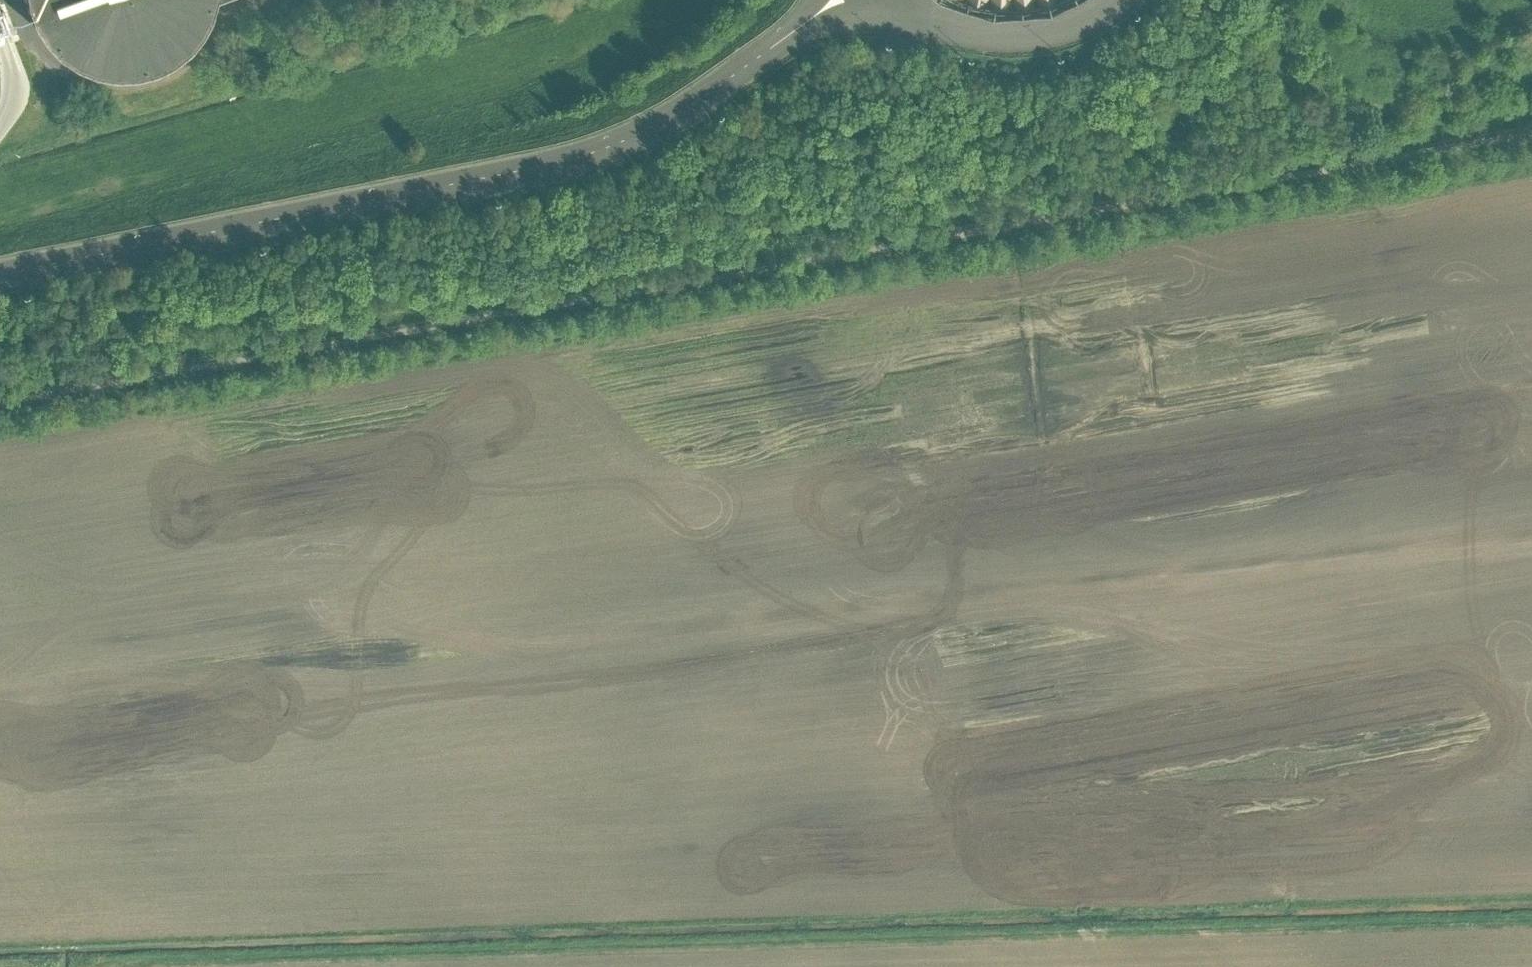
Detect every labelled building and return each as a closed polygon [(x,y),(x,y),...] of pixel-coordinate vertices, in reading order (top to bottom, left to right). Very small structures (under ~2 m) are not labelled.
[(28,0),(35,18),(45,34),(58,48),(73,59),(90,67),(108,71),(126,72),(145,69),(163,63),(179,54),(193,42),(204,27),(213,10),(216,0),(28,0)] [(1037,19),(1060,13),(1083,3),(1087,0),(936,0),(942,4),(964,14),(988,20),(1013,21),(1037,19)]
